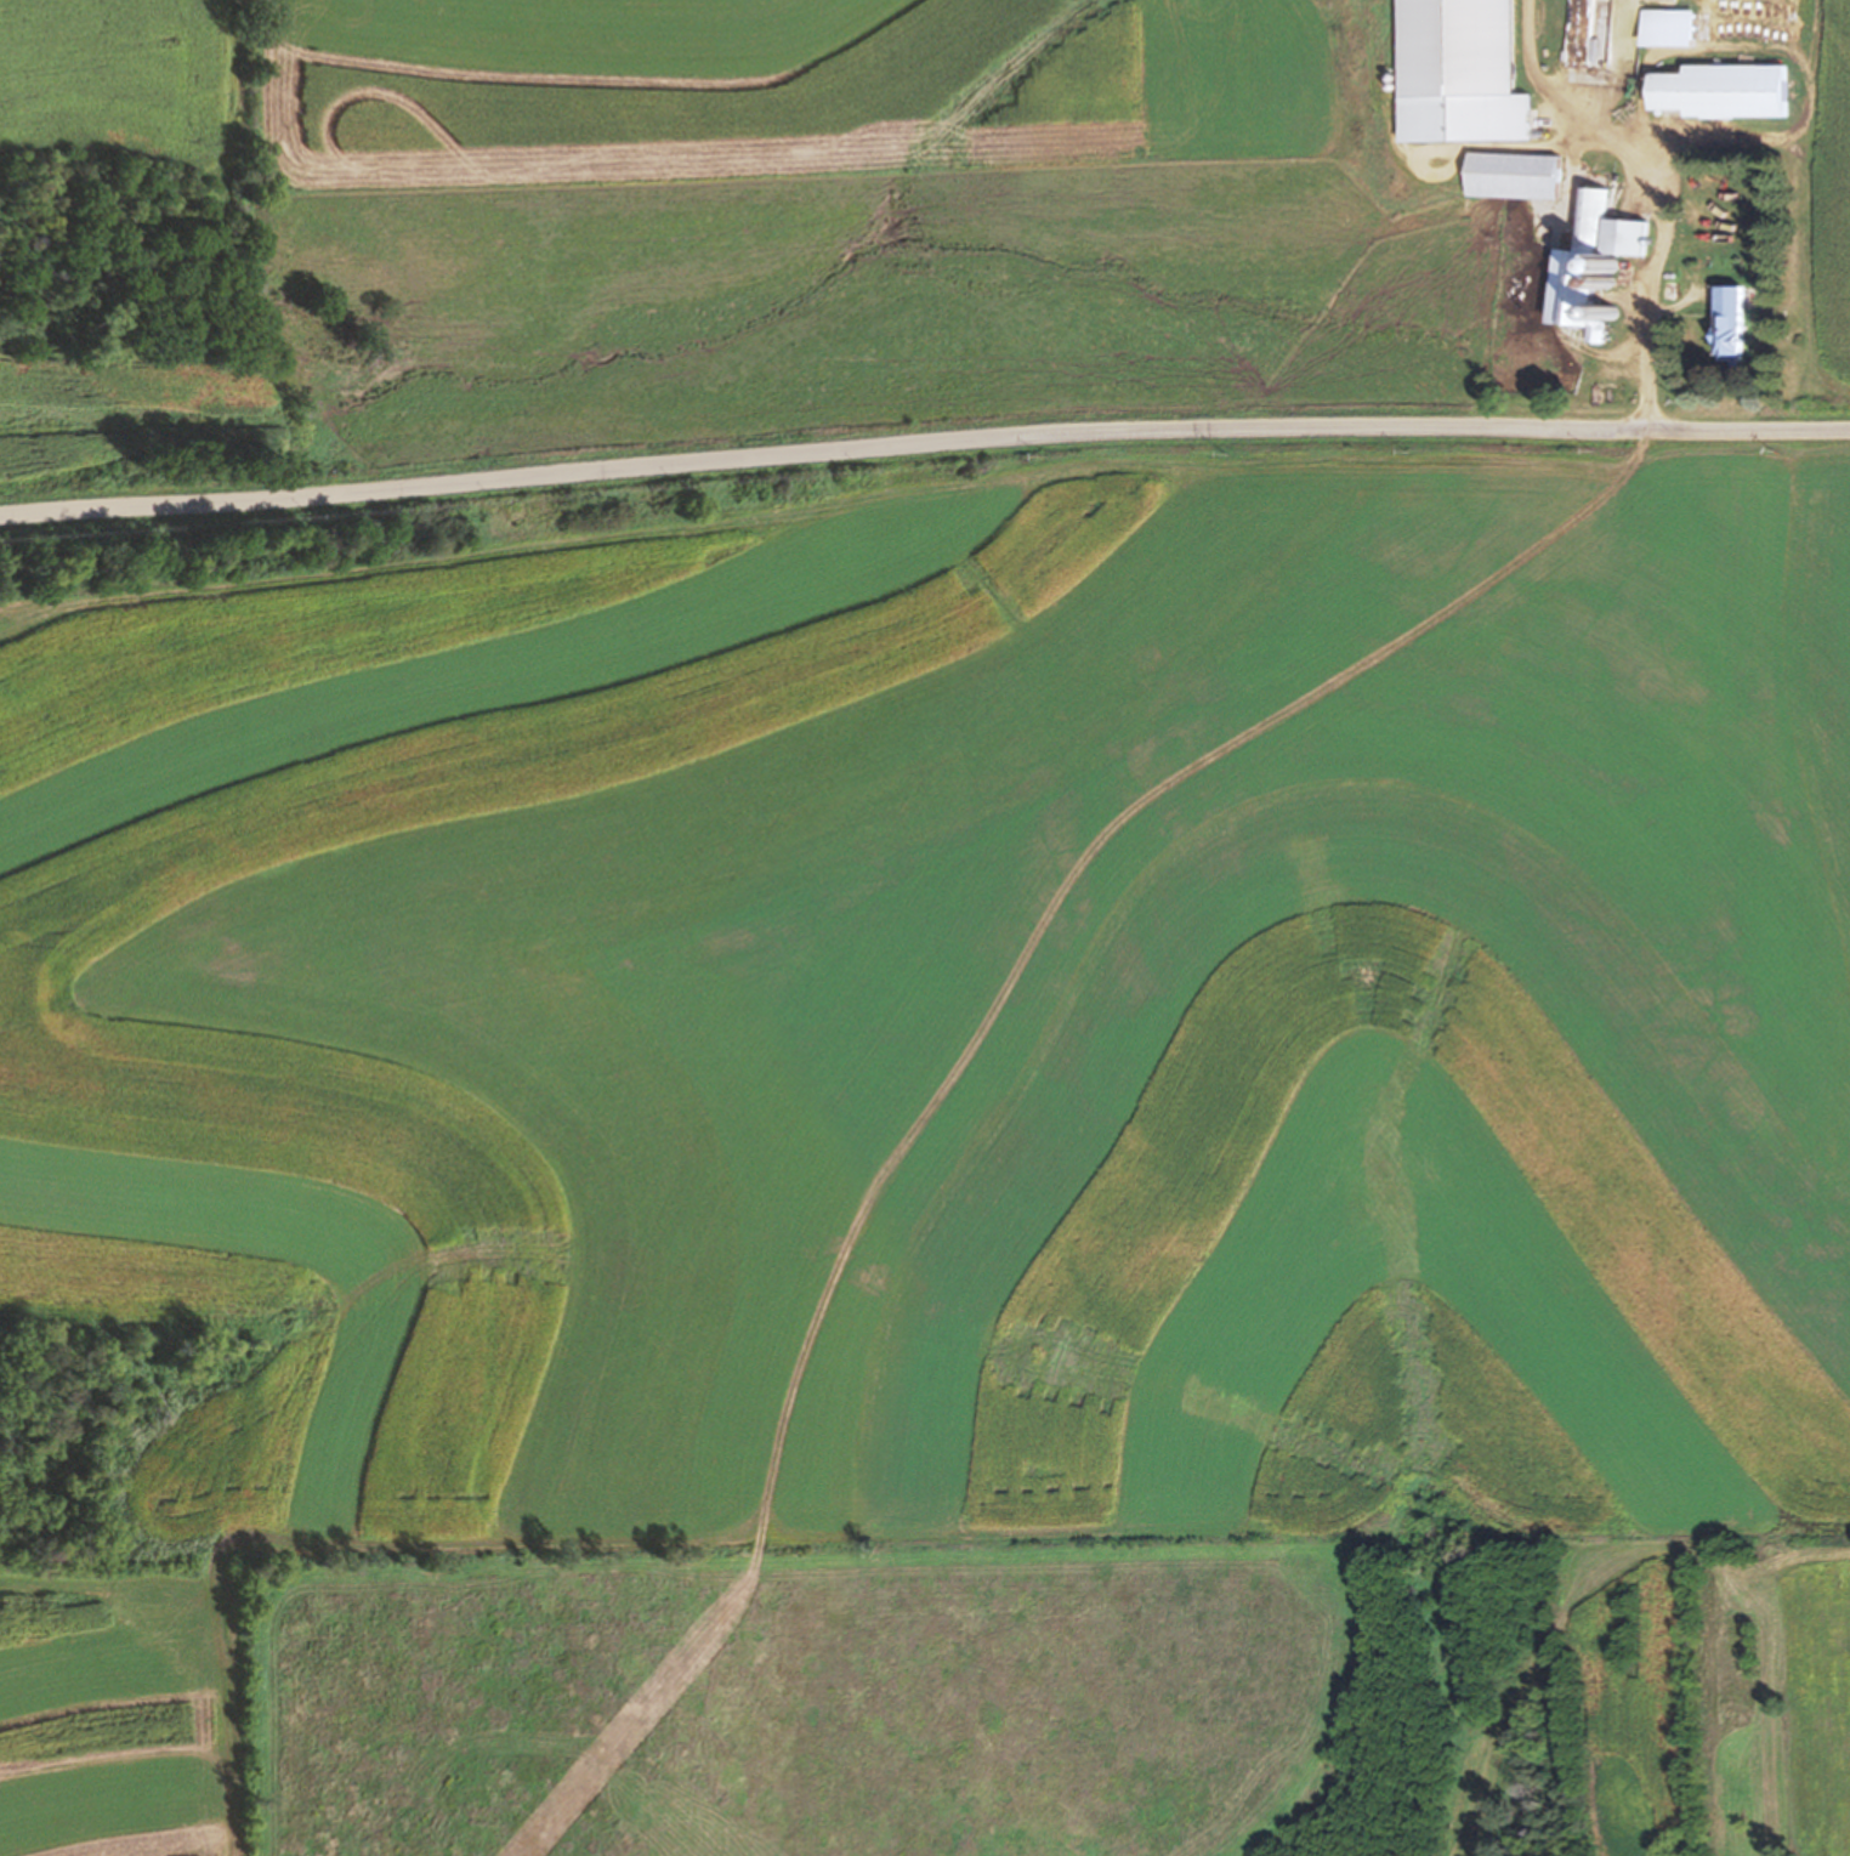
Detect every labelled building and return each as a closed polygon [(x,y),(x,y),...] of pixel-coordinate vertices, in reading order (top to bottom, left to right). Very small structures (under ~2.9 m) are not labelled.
[(1405,96),(1514,95),(1513,0),(1404,0),(1405,96)] [(1785,64),(1683,64),(1683,72),(1647,72),(1647,109),(1683,109),(1683,118),(1785,118),(1785,64)] [(1469,197),(1556,199),(1558,154),(1470,152),(1469,197)] [(1550,322),(1589,324),(1587,342),(1604,343),(1605,319),(1619,320),(1620,302),(1614,302),(1618,254),(1644,256),(1646,221),(1605,218),(1607,188),(1579,186),(1574,249),(1555,248),(1550,322)] [(1716,285),(1715,364),(1742,364),(1743,285),(1716,285)] [(1591,403),(1622,403),(1622,385),(1591,385),(1591,403)]
